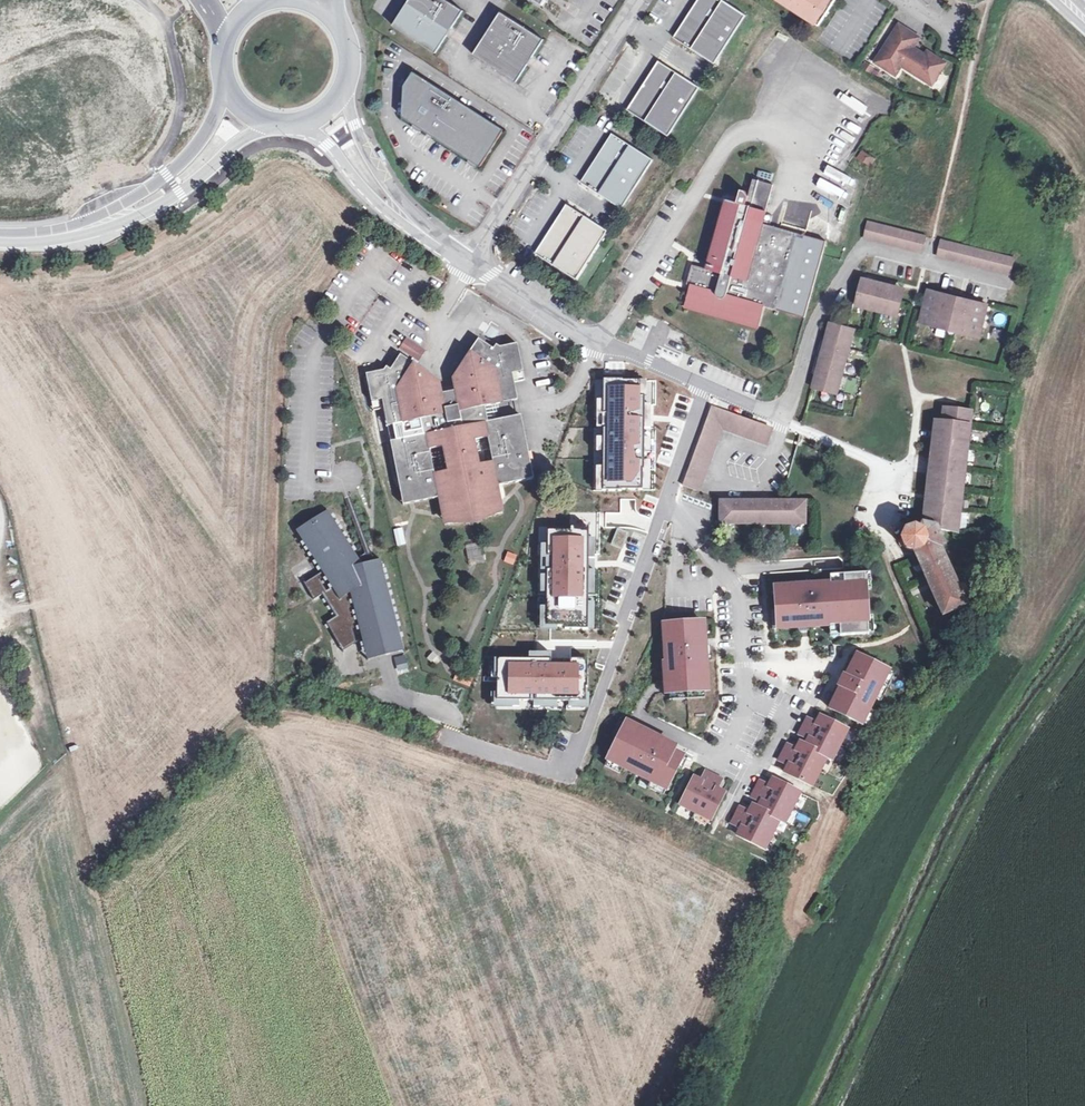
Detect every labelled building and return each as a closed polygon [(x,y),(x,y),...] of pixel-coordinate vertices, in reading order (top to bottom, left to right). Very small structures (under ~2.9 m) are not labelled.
[(446,0),(410,0),(392,27),(436,54),(450,32),(463,11),(446,0)] [(718,0),(688,0),(665,36),(707,62),(738,13),(718,0)] [(819,26),(836,0),(778,0),(819,26)] [(948,9),(954,1),(955,0),(936,0),(948,9)] [(544,40),(500,12),(473,55),(516,83),(530,62),(544,40)] [(899,25),(875,62),(895,75),(901,66),(932,85),(946,63),(933,55),(931,59),(925,55),(913,47),(919,37),(899,25)] [(692,85),(650,59),(619,108),(660,134),(692,85)] [(414,72),(404,86),(402,118),(410,123),(471,162),(480,168),(504,130),(414,72)] [(604,131),(572,180),(614,207),(645,158),(604,131)] [(862,152),(858,158),(869,165),(873,159),(862,152)] [(799,234),(797,240),(762,231),(764,224),(774,184),(754,179),(747,205),(728,200),(709,269),(693,265),(688,285),(696,287),(700,288),(694,310),(701,312),(702,308),(744,320),(743,324),(755,328),(761,306),(765,307),(778,310),(804,318),(825,241),(799,234)] [(558,202),(527,251),(568,278),(600,229),(558,202)] [(926,237),(867,222),(863,238),(922,253),(926,237)] [(799,234),(764,224),(762,231),(797,240),(799,234)] [(1014,259),(940,241),(936,256),(1010,275),(1014,259)] [(874,285),(861,283),(855,306),(869,309),(871,304),(890,309),(890,311),(891,315),(897,317),(903,293),(896,291),(897,287),(875,282),(874,285)] [(700,288),(696,287),(690,309),(694,310),(700,288)] [(928,291),(920,322),(936,326),(937,323),(963,330),(962,332),(979,336),(987,305),(955,297),(928,291)] [(759,329),(765,307),(761,306),(755,328),(759,329)] [(701,312),(743,324),(744,320),(702,308),(701,312)] [(937,323),(936,326),(962,332),(963,330),(937,323)] [(817,375),(814,388),(833,392),(833,391),(836,391),(838,390),(838,388),(840,388),(850,349),(848,348),(852,329),(834,324),(831,334),(828,334),(825,343),(827,344),(826,350),(823,349),(820,362),(823,363),(819,376),(817,375)] [(494,349),(496,345),(481,335),(478,339),(494,349)] [(406,338),(399,348),(415,359),(419,353),(423,355),(426,351),(406,338)] [(515,410),(509,384),(507,375),(512,373),(523,371),(517,344),(499,347),(496,345),(494,349),(478,339),(452,378),(455,391),(442,394),(439,381),(400,355),(390,370),(386,368),(384,371),(366,374),(372,402),(388,399),(395,435),(423,429),(426,444),(393,451),(406,514),(442,507),(446,529),(465,526),(465,524),(469,523),(468,520),(481,517),(482,520),(486,519),(487,521),(505,517),(500,495),(536,487),(523,424),(490,431),(487,415),(515,410)] [(390,370),(400,355),(396,353),(386,368),(390,370)] [(509,384),(515,410),(520,409),(514,382),(525,380),(523,371),(512,373),(507,375),(509,384)] [(640,470),(640,395),(635,395),(635,380),(598,379),(599,491),(617,491),(617,490),(633,490),(639,490),(639,470),(640,470)] [(388,399),(382,400),(384,409),(390,436),(395,435),(388,399)] [(382,400),(372,402),(374,411),(384,409),(382,400)] [(769,442),(773,430),(713,407),(683,485),(698,491),(722,428),(754,440),(755,437),(769,442)] [(919,528),(932,528),(957,533),(972,412),(944,409),(942,426),(931,511),(924,510),(921,524),(919,528)] [(942,426),(935,425),(924,510),(931,511),(942,426)] [(617,491),(618,500),(633,500),(633,490),(617,490),(617,491)] [(805,501),(720,501),(720,524),(805,525),(805,501)] [(329,512),(327,510),(295,530),(299,537),(315,527),(312,523),(329,512)] [(329,512),(312,523),(315,527),(299,537),(321,573),(324,577),(331,588),(326,591),(322,594),(335,616),(326,622),(334,635),(358,622),(359,625),(362,639),(365,653),(383,648),(385,653),(402,649),(381,562),(363,567),(362,565),(358,559),(329,512)] [(586,528),(603,528),(603,513),(567,514),(567,528),(586,528)] [(465,526),(466,530),(487,526),(487,521),(486,519),(482,520),(481,517),(468,520),(469,523),(465,524),(465,526)] [(922,531),(919,528),(916,527),(914,527),(911,527),(909,527),(907,528),(905,530),(903,532),(902,534),(901,536),(901,540),(901,544),(903,546),(904,548),(906,549),(908,550),(910,551),(913,551),(917,551),(921,548),(924,545),(925,540),(924,534),(922,531)] [(586,631),(586,528),(567,528),(544,528),(544,628),(563,628),(563,631),(586,631)] [(940,544),(932,528),(919,528),(922,531),(924,534),(925,540),(924,545),(921,548),(917,551),(913,551),(941,614),(963,604),(935,546),(940,544)] [(625,533),(615,529),(609,545),(619,549),(625,533)] [(481,541),(465,544),(469,565),(485,562),(481,541)] [(514,565),(517,554),(506,551),(503,562),(514,565)] [(321,573),(303,584),(313,599),(326,591),(318,580),(324,577),(321,573)] [(839,635),(868,634),(867,617),(865,591),(864,574),(843,575),(843,583),(778,587),(779,604),(779,611),(776,612),(777,629),(809,627),(809,622),(815,622),(816,626),(829,625),(838,625),(839,635)] [(830,584),(843,583),(843,575),(835,576),(829,576),(830,584)] [(697,621),(662,623),(664,655),(667,655),(667,662),(663,662),(665,693),(669,692),(703,690),(707,690),(706,661),(705,645),(704,634),(698,634),(697,621)] [(359,625),(358,622),(334,635),(342,649),(356,642),(352,629),(359,625)] [(829,636),(839,635),(838,625),(829,625),(829,636)] [(367,661),(403,652),(402,649),(385,653),(383,648),(365,653),(367,661)] [(842,674),(837,685),(839,686),(828,708),(860,724),(868,709),(874,697),(887,671),(855,654),(845,675),(842,674)] [(405,655),(395,656),(397,674),(408,672),(405,655)] [(586,689),(586,661),(496,661),(496,704),(585,703),(585,689),(586,689)] [(456,670),(452,680),(469,687),(473,677),(456,670)] [(893,674),(887,671),(874,697),(880,700),(893,674)] [(703,690),(669,692),(669,699),(704,697),(703,690)] [(868,709),(860,724),(866,727),(874,712),(868,709)] [(820,715),(816,723),(807,718),(802,726),(839,745),(847,729),(820,715)] [(626,722),(608,760),(623,767),(649,781),(666,789),(685,752),(660,739),(657,744),(650,741),(653,736),(626,722)] [(799,734),(808,739),(805,745),(804,744),(804,745),(826,756),(825,757),(826,757),(831,760),(839,745),(802,726),(799,734)] [(653,736),(650,741),(657,744),(660,739),(653,736)] [(799,742),(796,749),(787,744),(782,752),(819,771),(826,757),(825,757),(826,756),(804,745),(804,744),(799,742)] [(778,760),(788,765),(784,772),(811,786),(819,771),(782,752),(778,760)] [(620,774),(623,767),(608,760),(604,766),(620,774)] [(704,771),(700,780),(693,776),(679,803),(695,811),(713,776),(704,771)] [(695,811),(710,819),(723,792),(716,788),(720,779),(713,776),(695,811)] [(759,781),(755,789),(791,807),(799,792),(771,778),(768,786),(759,781)] [(664,793),(666,789),(649,781),(647,785),(664,793)] [(760,801),(757,807),(756,808),(778,819),(778,820),(783,822),(791,807),(755,789),(751,797),(760,801)] [(739,807),(735,815),(771,833),(778,820),(778,819),(756,808),(757,807),(751,804),(748,812),(739,807)] [(764,848),(771,833),(735,815),(731,823),(740,827),(736,835),(764,848)]
